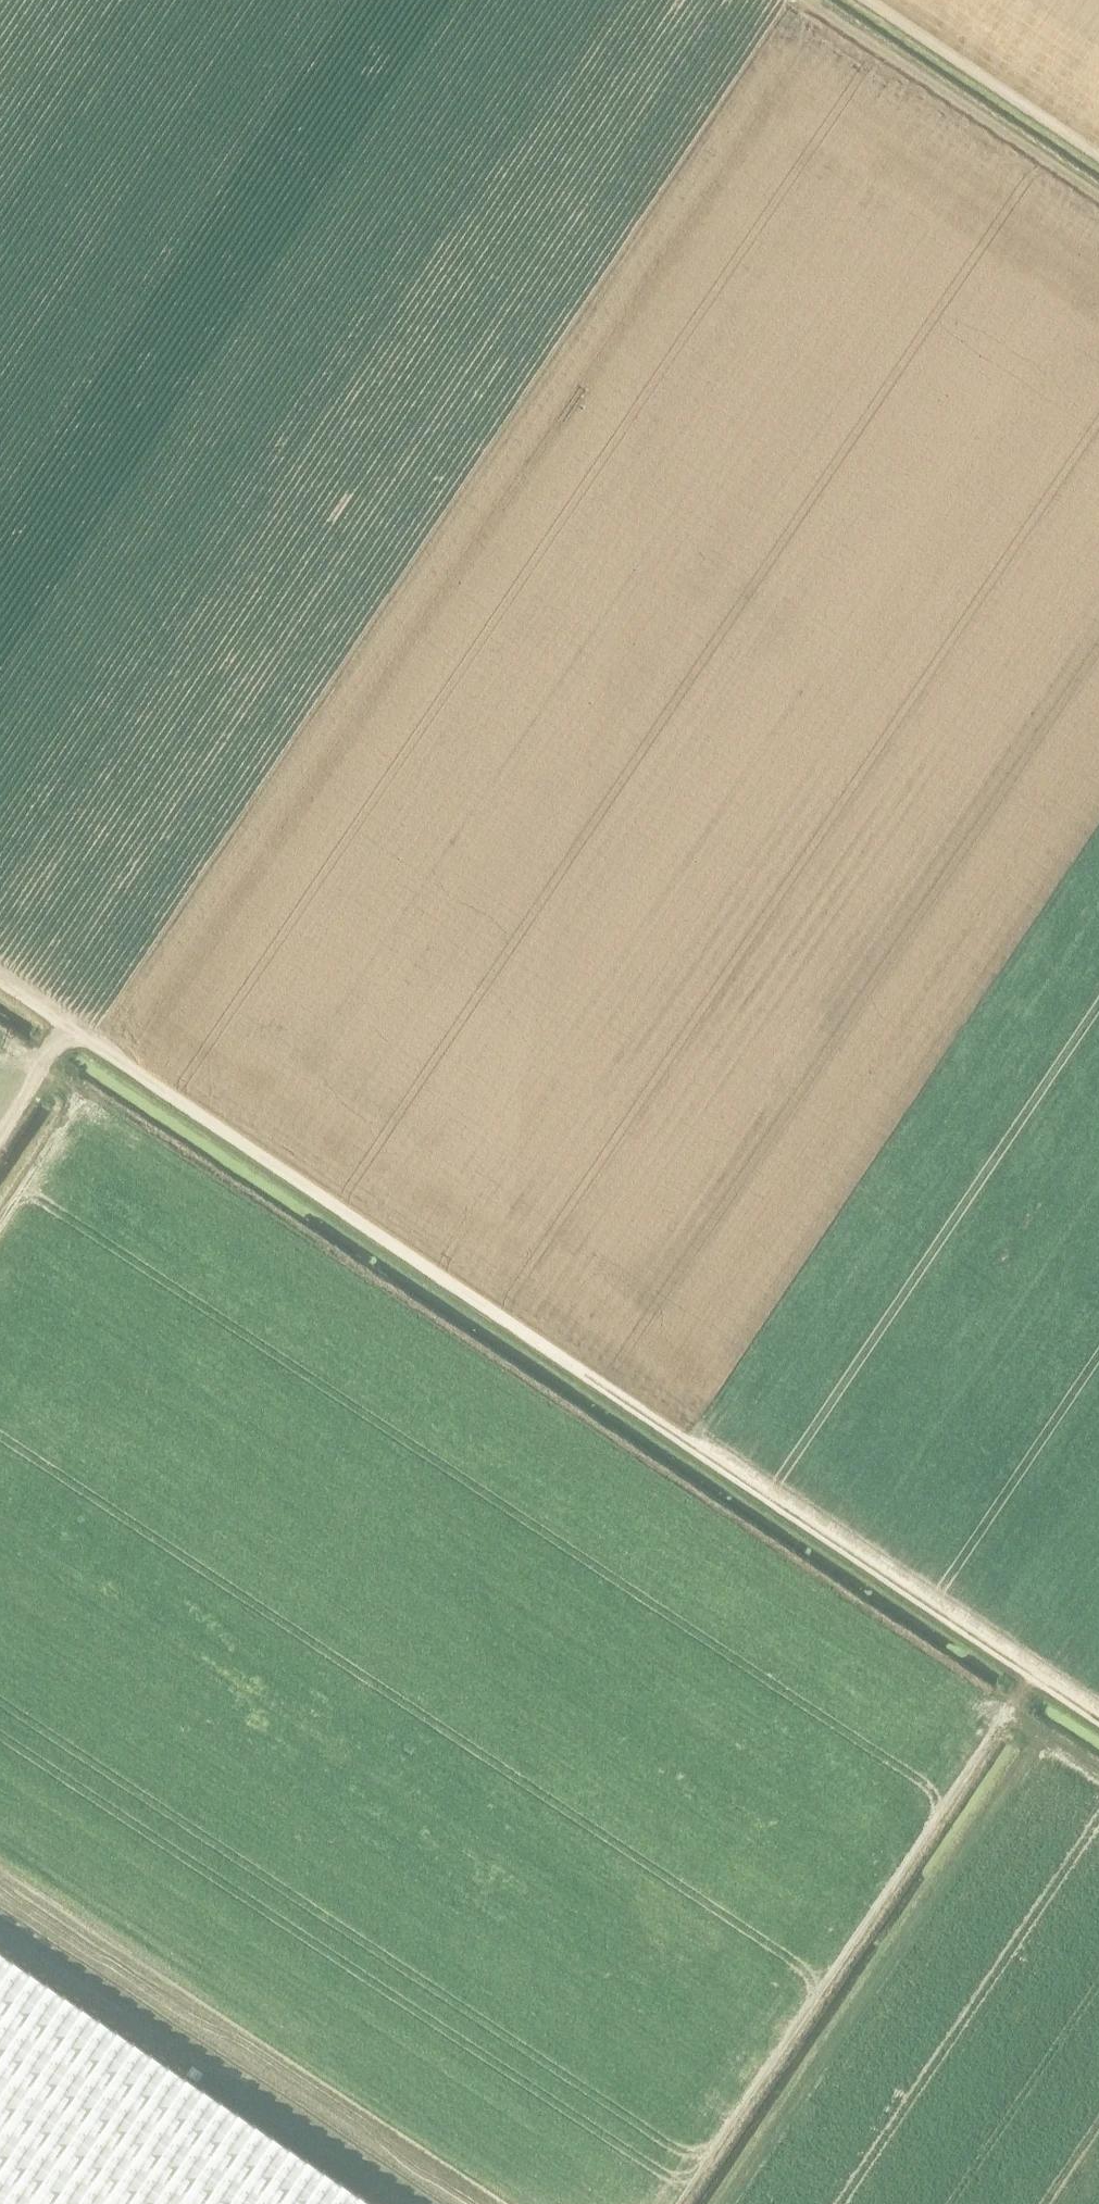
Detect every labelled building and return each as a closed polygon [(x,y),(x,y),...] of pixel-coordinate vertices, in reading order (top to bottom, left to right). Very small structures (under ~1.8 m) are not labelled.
[(0,1957),(0,2203),(363,2203),(0,1957)]
